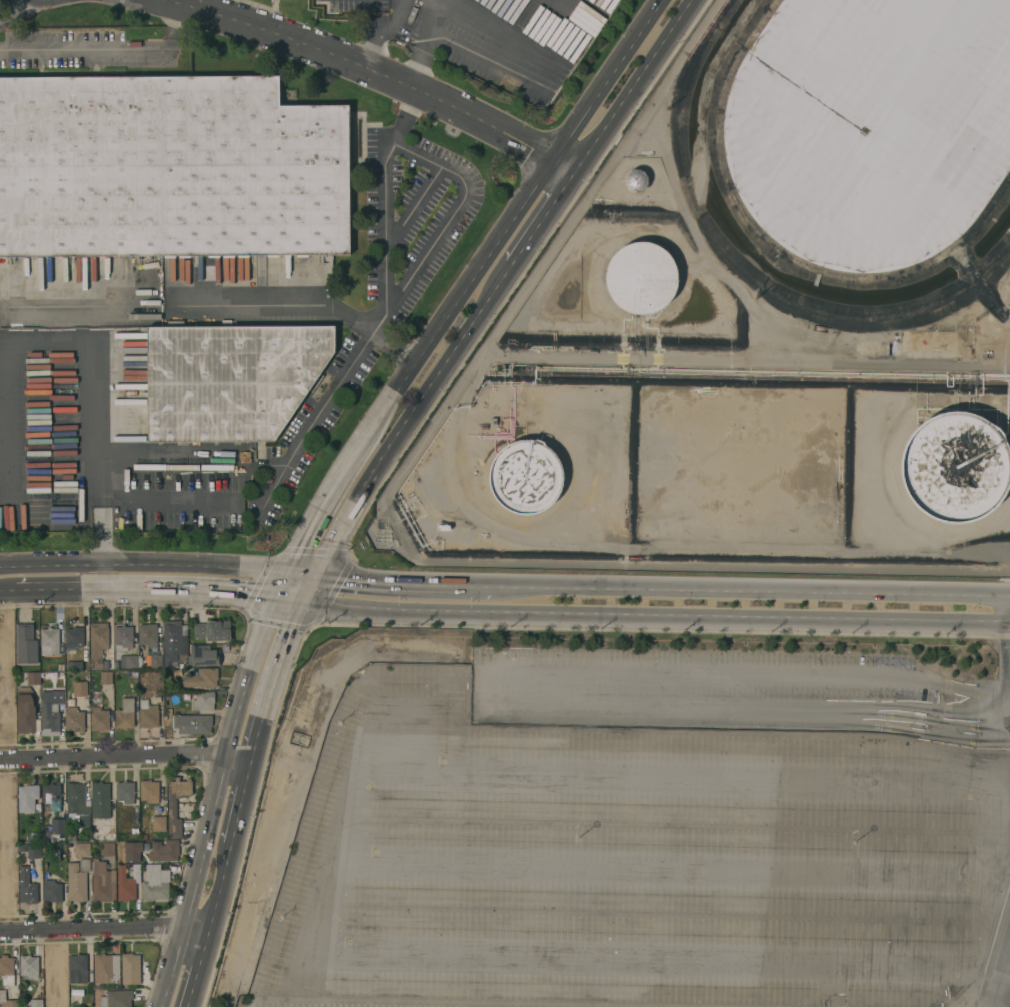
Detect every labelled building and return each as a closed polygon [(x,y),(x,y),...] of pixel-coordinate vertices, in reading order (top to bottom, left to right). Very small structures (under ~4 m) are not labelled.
[(1009,160),(1009,0),(881,0),(869,10),(861,0),(782,0),(719,96),(754,249),(932,279),(1009,160)] [(353,256),(0,258),(0,79),(282,77),(282,106),(352,106),(353,256)] [(627,174),(629,172),(633,170),(638,170),(640,170),(644,173),(646,175),(647,180),(646,185),(645,188),(643,190),(637,191),(632,190),(629,189),(626,185),(625,183),(625,178),(627,174)] [(639,241),(647,241),(656,244),(663,249),(667,252),(670,256),(676,267),(677,273),(677,284),(676,290),(673,295),(669,302),(664,306),(654,311),(648,313),(641,314),(636,313),(630,312),(625,309),(617,304),(611,297),(608,291),(606,285),(605,278),(607,267),(610,260),(613,255),(618,250),(623,247),(629,243),(639,241)] [(31,259),(56,259),(56,286),(31,287),(31,259)] [(148,331),(337,329),(337,355),(276,444),(149,445),(148,331)] [(988,408),(982,418),(995,426),(1001,417),(988,408)] [(1008,448),(1009,457),(1009,478),(1009,484),(1005,493),(999,502),(989,512),(982,516),(978,518),(966,522),(952,523),(940,521),(933,518),(925,515),(919,510),(913,504),(906,493),(903,486),(901,479),(900,470),(900,462),(902,449),(904,445),(910,435),(916,428),(919,425),(930,417),(944,412),(951,411),(957,411),(970,413),(983,418),(993,424),(999,429),(1003,434),(1008,448)] [(546,445),(552,451),(557,456),(561,465),(563,471),(563,478),(561,490),(558,496),(554,501),(549,506),(541,511),(533,513),(526,514),(519,513),(514,512),(508,510),(501,505),(497,501),(492,493),(490,489),(489,481),(489,476),(491,467),(494,458),(497,454),(503,448),(507,445),(510,443),(517,441),(524,439),(529,440),(532,439),(538,440),(543,442),(546,445)] [(206,623),(206,622),(207,622),(207,621),(215,621),(215,619),(220,619),(220,620),(230,620),(230,640),(206,641),(206,637),(194,638),(194,624),(206,623)] [(107,622),(107,627),(108,627),(108,649),(102,649),(102,669),(90,669),(90,657),(90,646),(90,626),(90,623),(107,622)] [(33,640),(37,640),(38,663),(17,663),(16,624),(33,623),(33,640)] [(121,626),(121,624),(125,624),(125,626),(133,626),(133,643),(132,643),(132,648),(127,648),(127,651),(115,651),(115,645),(114,645),(114,626),(121,626)] [(146,624),(157,624),(157,647),(146,647),(146,644),(139,644),(138,624),(146,624)] [(175,624),(175,625),(181,625),(182,654),(177,654),(177,663),(171,663),(171,666),(166,666),(166,664),(164,664),(163,624),(175,624)] [(73,628),(73,626),(80,626),(80,627),(83,627),(83,647),(76,647),(76,650),(66,650),(66,645),(65,645),(65,628),(73,628)] [(47,629),(47,627),(52,627),(52,628),(59,628),(59,654),(51,654),(51,655),(41,655),(40,629),(47,629)] [(210,645),(210,650),(219,649),(220,664),(191,665),(191,645),(210,645)] [(162,654),(162,668),(151,668),(150,655),(162,654)] [(137,655),(137,668),(120,668),(120,655),(137,655)] [(198,675),(198,668),(218,668),(218,679),(216,679),(216,687),(183,687),(183,675),(198,675)] [(112,671),(112,684),(100,684),(100,671),(112,671)] [(40,672),(40,684),(27,684),(27,672),(40,672)] [(87,681),(87,696),(73,696),(73,682),(87,681)] [(29,686),(34,694),(35,701),(35,719),(40,719),(40,731),(35,731),(35,732),(28,732),(28,733),(18,733),(17,731),(16,707),(16,705),(16,686),(29,686)] [(50,691),(50,690),(64,690),(64,703),(57,703),(58,712),(60,712),(60,735),(42,735),(41,691),(50,691)] [(214,691),(214,703),(213,703),(214,710),(197,710),(197,709),(192,709),(192,699),(196,699),(196,692),(214,691)] [(134,698),(133,727),(126,727),(126,729),(123,729),(123,728),(115,728),(115,709),(122,709),(122,698),(134,698)] [(148,699),(148,705),(158,705),(158,710),(158,714),(164,713),(164,715),(166,715),(166,719),(164,719),(164,722),(158,723),(158,727),(151,727),(151,728),(147,728),(140,728),(140,699),(148,699)] [(77,707),(77,711),(84,711),(84,729),(83,729),(83,732),(74,732),(74,730),(65,730),(65,711),(66,711),(66,707),(77,707)] [(101,707),(101,710),(109,710),(109,730),(101,730),(101,731),(98,731),(98,730),(91,730),(90,711),(91,711),(91,707),(101,707)] [(212,715),(212,726),(211,726),(211,733),(191,733),(191,735),(188,735),(188,733),(178,734),(178,727),(172,727),(172,715),(212,715)] [(176,797),(176,819),(181,818),(181,838),(168,838),(168,784),(169,784),(169,781),(175,781),(175,779),(173,777),(180,777),(179,779),(179,781),(186,781),(186,778),(191,778),(190,781),(192,781),(192,793),(192,794),(191,795),(189,797),(176,797)] [(147,780),(147,779),(151,779),(151,781),(159,781),(159,799),(158,799),(158,803),(148,803),(148,800),(141,800),(140,780),(147,780)] [(123,782),(123,781),(127,780),(127,782),(134,782),(134,800),(134,804),(123,804),(123,800),(116,800),(116,782),(123,782)] [(91,782),(98,782),(98,781),(102,781),(102,783),(110,783),(110,805),(112,805),(112,812),(110,812),(110,818),(91,818),(91,782)] [(50,784),(50,783),(53,783),(53,785),(60,784),(60,811),(50,811),(50,802),(42,802),(42,784),(50,784)] [(78,783),(85,783),(85,800),(90,800),(90,814),(89,814),(90,827),(87,827),(87,832),(79,832),(79,827),(78,827),(78,814),(76,814),(76,811),(75,811),(75,813),(67,813),(67,783),(78,783)] [(23,786),(23,785),(38,785),(38,786),(39,786),(39,798),(34,798),(34,812),(19,812),(18,786),(23,786)] [(166,816),(166,831),(152,831),(152,816),(166,816)] [(65,819),(65,834),(51,834),(51,819),(65,819)] [(103,819),(103,830),(108,833),(115,833),(115,841),(91,841),(91,833),(100,833),(100,831),(101,831),(101,830),(91,830),(91,820),(103,819)] [(140,840),(178,840),(178,847),(180,847),(180,851),(179,851),(179,855),(178,855),(178,861),(169,861),(169,862),(166,862),(166,861),(152,861),(152,846),(140,846),(140,840)] [(114,842),(115,855),(101,855),(101,842),(114,842)] [(90,843),(90,856),(74,857),(74,843),(90,843)] [(21,844),(41,844),(41,858),(27,858),(27,851),(21,851),(21,855),(17,855),(17,844),(21,844)] [(90,858),(90,871),(80,871),(79,859),(90,858)] [(93,861),(93,858),(98,858),(98,861),(106,861),(106,865),(108,865),(108,868),(106,868),(106,870),(111,870),(115,870),(116,899),(111,899),(111,900),(103,900),(103,901),(100,901),(100,900),(93,900),(92,875),(91,875),(91,861),(93,861)] [(78,862),(78,872),(87,871),(87,901),(78,901),(78,902),(76,902),(76,900),(68,901),(67,862),(78,862)] [(125,865),(125,878),(133,878),(133,864),(140,864),(140,883),(136,883),(136,899),(128,899),(128,901),(125,901),(125,900),(118,900),(117,865),(125,865)] [(160,864),(160,869),(170,869),(170,881),(168,881),(168,892),(170,892),(170,899),(153,899),(153,901),(142,900),(142,881),(144,881),(144,872),(146,872),(146,864),(160,864)] [(29,866),(29,883),(37,883),(38,903),(27,903),(27,902),(19,902),(18,866),(29,866)] [(62,902),(51,902),(51,901),(44,901),(43,884),(44,884),(44,880),(54,880),(54,883),(62,883),(62,902)] [(129,953),(132,952),(132,955),(140,954),(140,984),(122,984),(122,953),(129,953)] [(87,983),(69,983),(69,972),(68,972),(68,955),(76,955),(76,953),(79,953),(79,954),(87,954),(87,983)] [(102,954),(102,953),(105,953),(105,955),(120,955),(120,983),(94,983),(94,954),(102,954)] [(2,975),(0,975),(0,957),(3,957),(3,955),(6,955),(6,957),(14,957),(14,990),(8,990),(8,985),(2,985),(2,975)] [(28,955),(30,955),(30,956),(38,956),(38,978),(27,978),(27,975),(20,975),(20,955),(28,955)] [(18,1000),(18,1006),(3,1006),(3,1002),(0,1002),(0,990),(6,990),(6,1000),(18,1000)] [(131,999),(131,1006),(100,1006),(100,996),(107,996),(107,991),(132,990),(133,999),(131,999)] [(42,999),(43,1006),(30,1006),(30,999),(42,999)]
